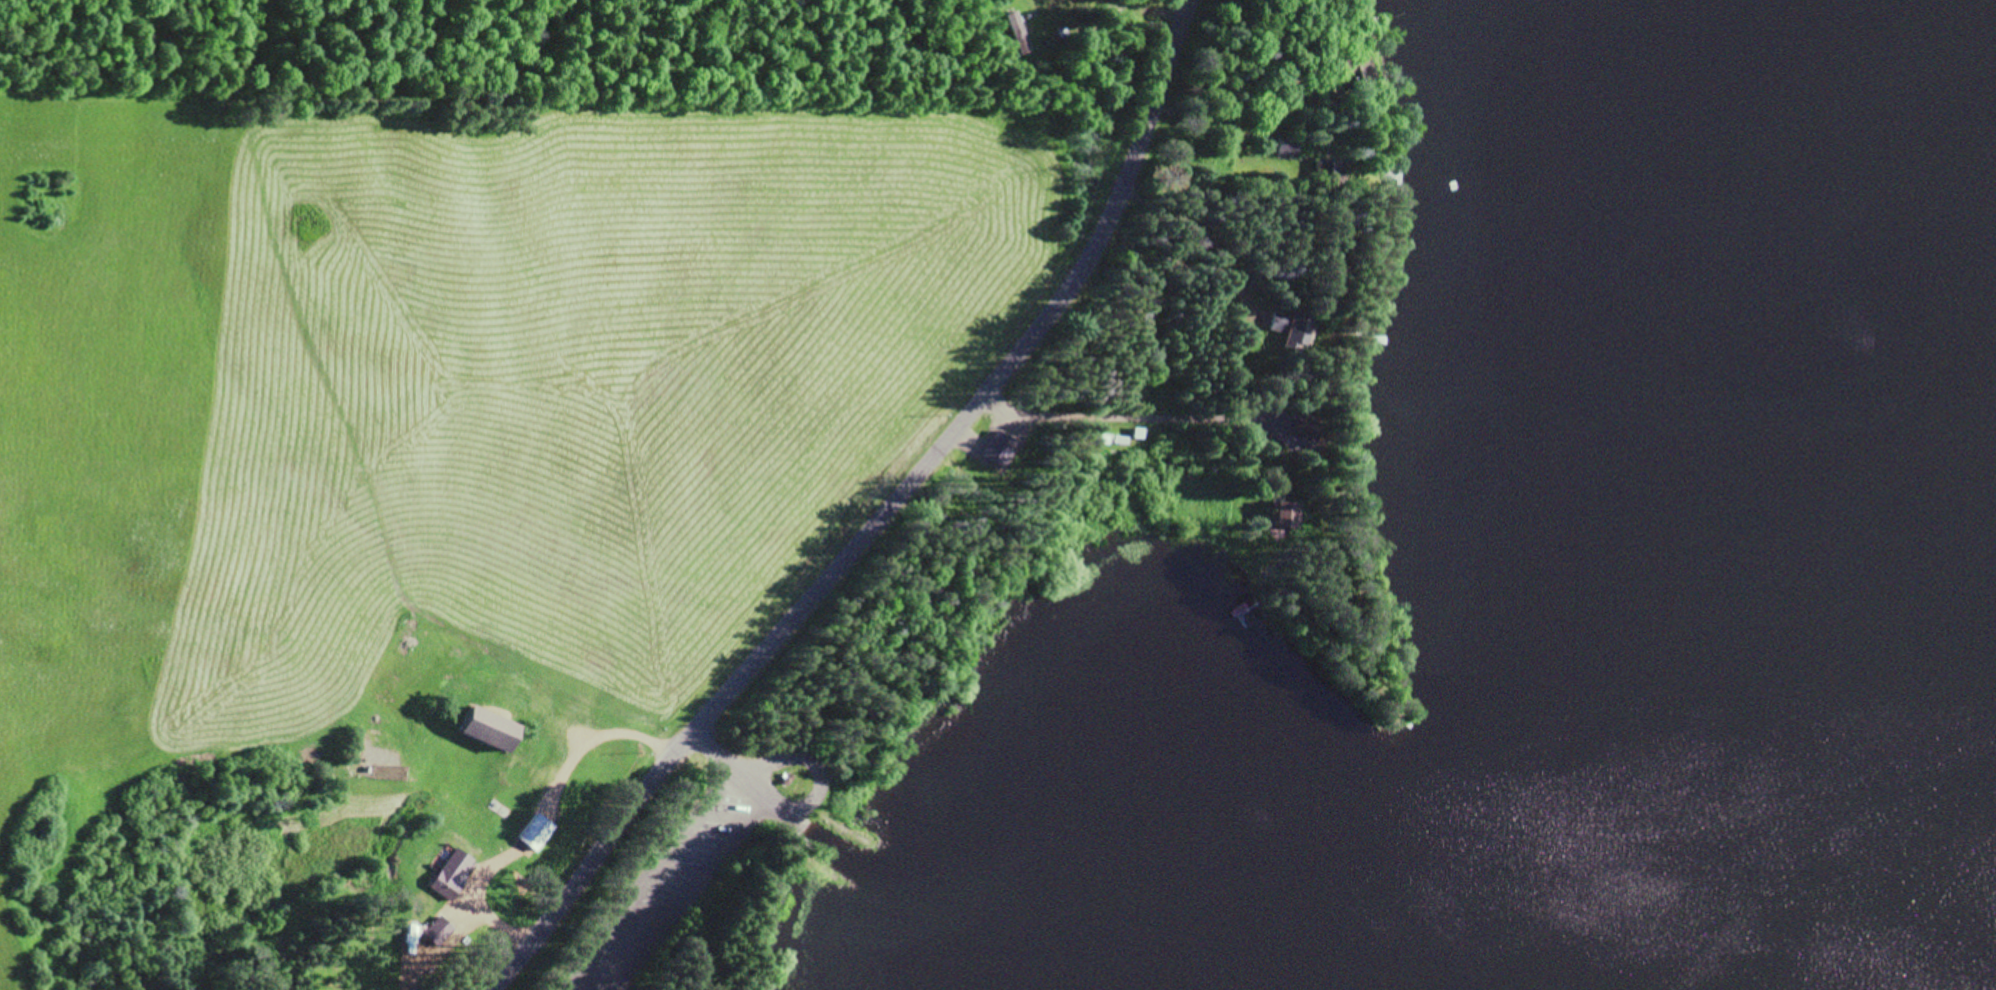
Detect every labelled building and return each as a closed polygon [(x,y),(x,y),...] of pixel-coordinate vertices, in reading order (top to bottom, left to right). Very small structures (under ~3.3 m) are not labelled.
[(1007,14),(1017,11),(1029,49),(1019,52),(1007,14)] [(1296,139),(1295,154),(1276,153),(1277,138),(1296,139)] [(1298,351),(1281,348),(1284,333),(1270,330),(1274,309),(1315,317),(1310,346),(1299,344),(1298,351)] [(1322,424),(1321,435),(1299,433),(1300,422),(1322,424)] [(1143,432),(1134,432),(1134,442),(1143,442),(1143,432)] [(1130,448),(1130,440),(1101,438),(1101,447),(1130,448)] [(1277,502),(1301,504),(1299,528),(1275,525),(1277,502)] [(520,725),(510,751),(461,732),(471,706),(520,725)] [(517,839),(537,812),(555,825),(535,852),(517,839)] [(449,856),(469,868),(450,900),(430,887),(449,856)] [(438,915),(453,929),(438,947),(423,933),(438,915)]
